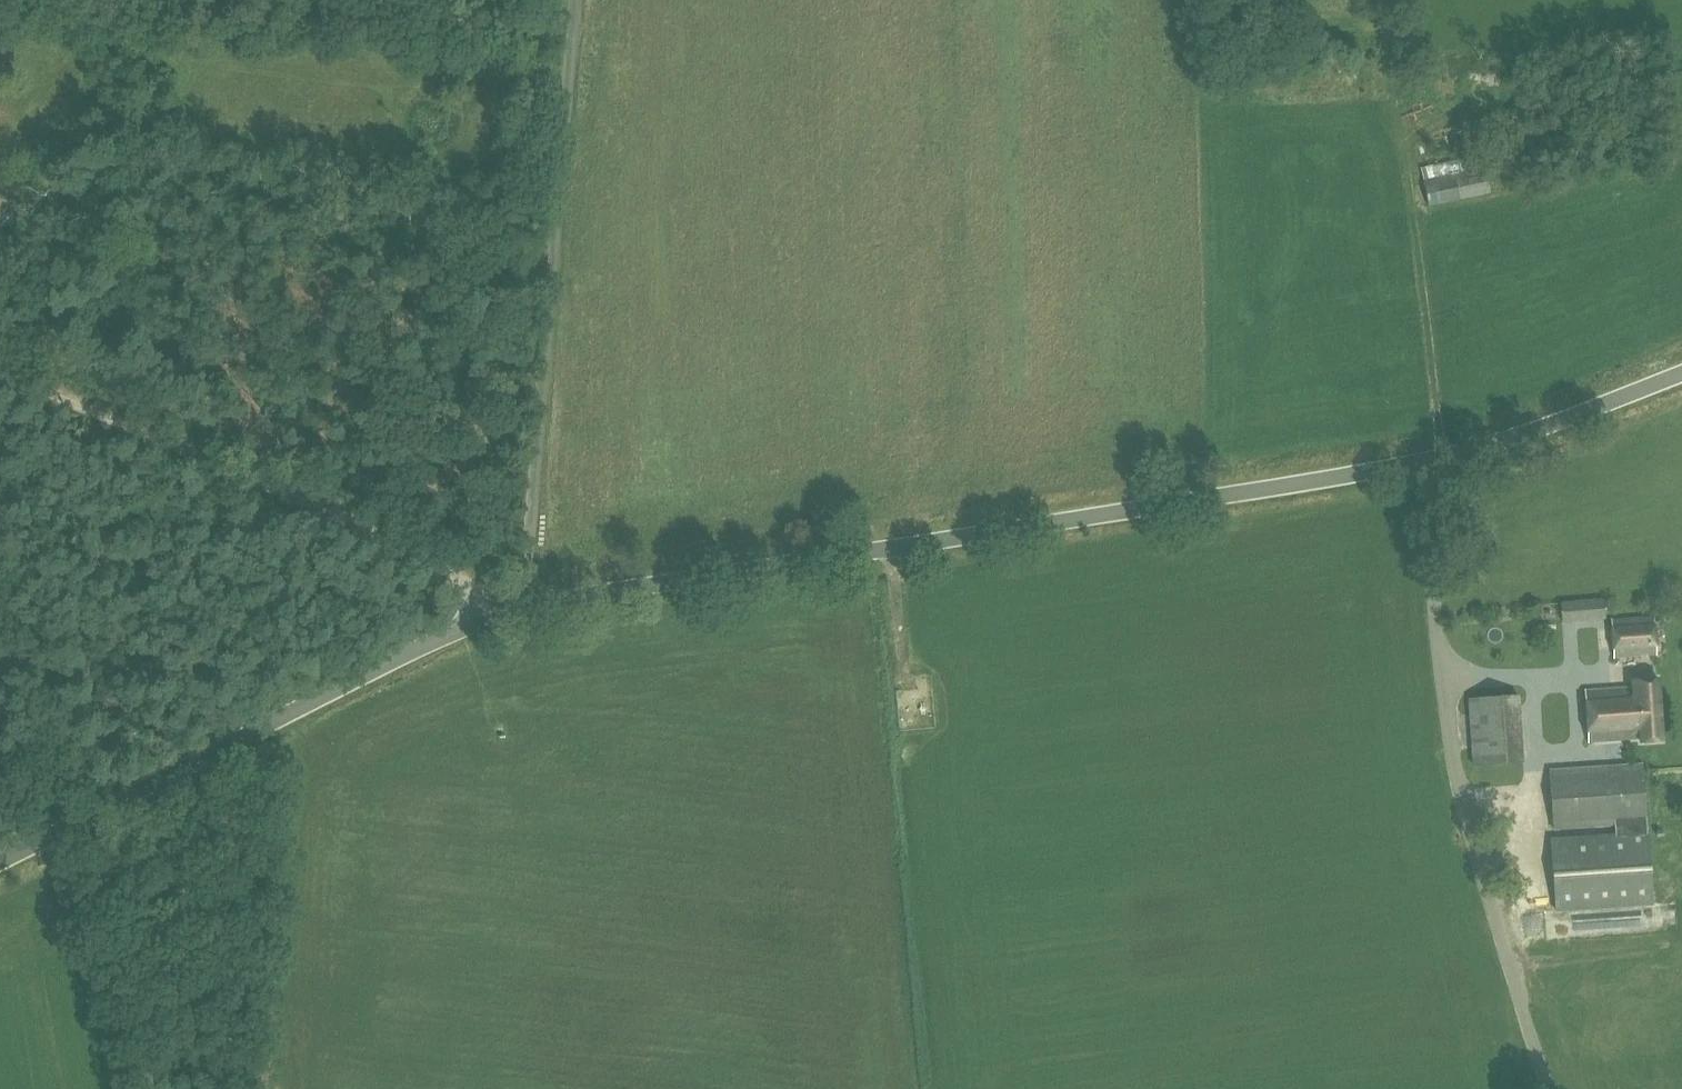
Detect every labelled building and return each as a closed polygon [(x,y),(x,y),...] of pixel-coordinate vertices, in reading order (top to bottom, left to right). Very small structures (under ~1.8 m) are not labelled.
[(1429,207),(1492,192),(1486,167),(1471,169),(1469,157),(1420,167),(1429,207)] [(12,203),(0,189),(0,214),(12,203)] [(1566,620),(1605,616),(1604,597),(1565,600),(1566,620)] [(1655,654),(1653,616),(1610,618),(1613,656),(1655,654)] [(1660,740),(1656,677),(1630,679),(1631,686),(1583,689),(1586,740),(1634,738),(1639,742),(1660,740)] [(1520,760),(1516,693),(1467,696),(1471,763),(1520,760)] [(1640,764),(1547,769),(1551,827),(1615,823),(1616,834),(1552,838),(1556,905),(1648,899),(1640,764)]
